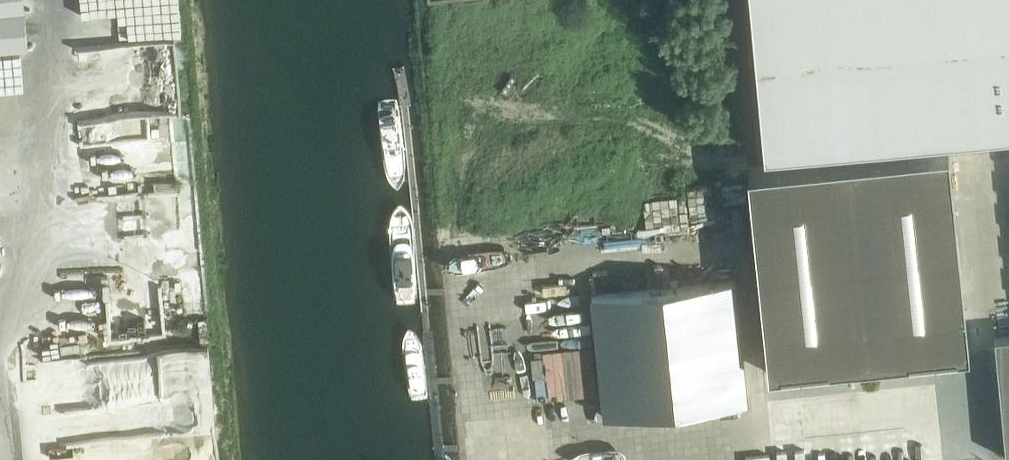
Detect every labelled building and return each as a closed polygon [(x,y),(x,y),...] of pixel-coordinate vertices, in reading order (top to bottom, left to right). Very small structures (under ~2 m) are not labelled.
[(24,0),(0,0),(0,50),(28,47),(24,0)] [(184,39),(180,0),(88,0),(93,48),(184,39)] [(765,153),(1008,130),(1008,0),(751,0),(765,153)] [(116,119),(87,120),(88,134),(116,133),(116,119)] [(748,172),(767,353),(769,373),(828,367),(830,387),(911,378),(910,359),(969,352),(967,332),(949,152),(748,172)] [(965,270),(970,309),(980,307),(974,269),(965,270)] [(148,338),(143,275),(103,277),(107,338),(87,340),(88,354),(110,353),(109,340),(148,338)] [(735,280),(592,295),(604,416),(747,401),(735,280)] [(67,345),(65,317),(41,318),(43,347),(67,345)] [(1008,457),(1008,335),(995,336),(1006,457),(1008,457)]
